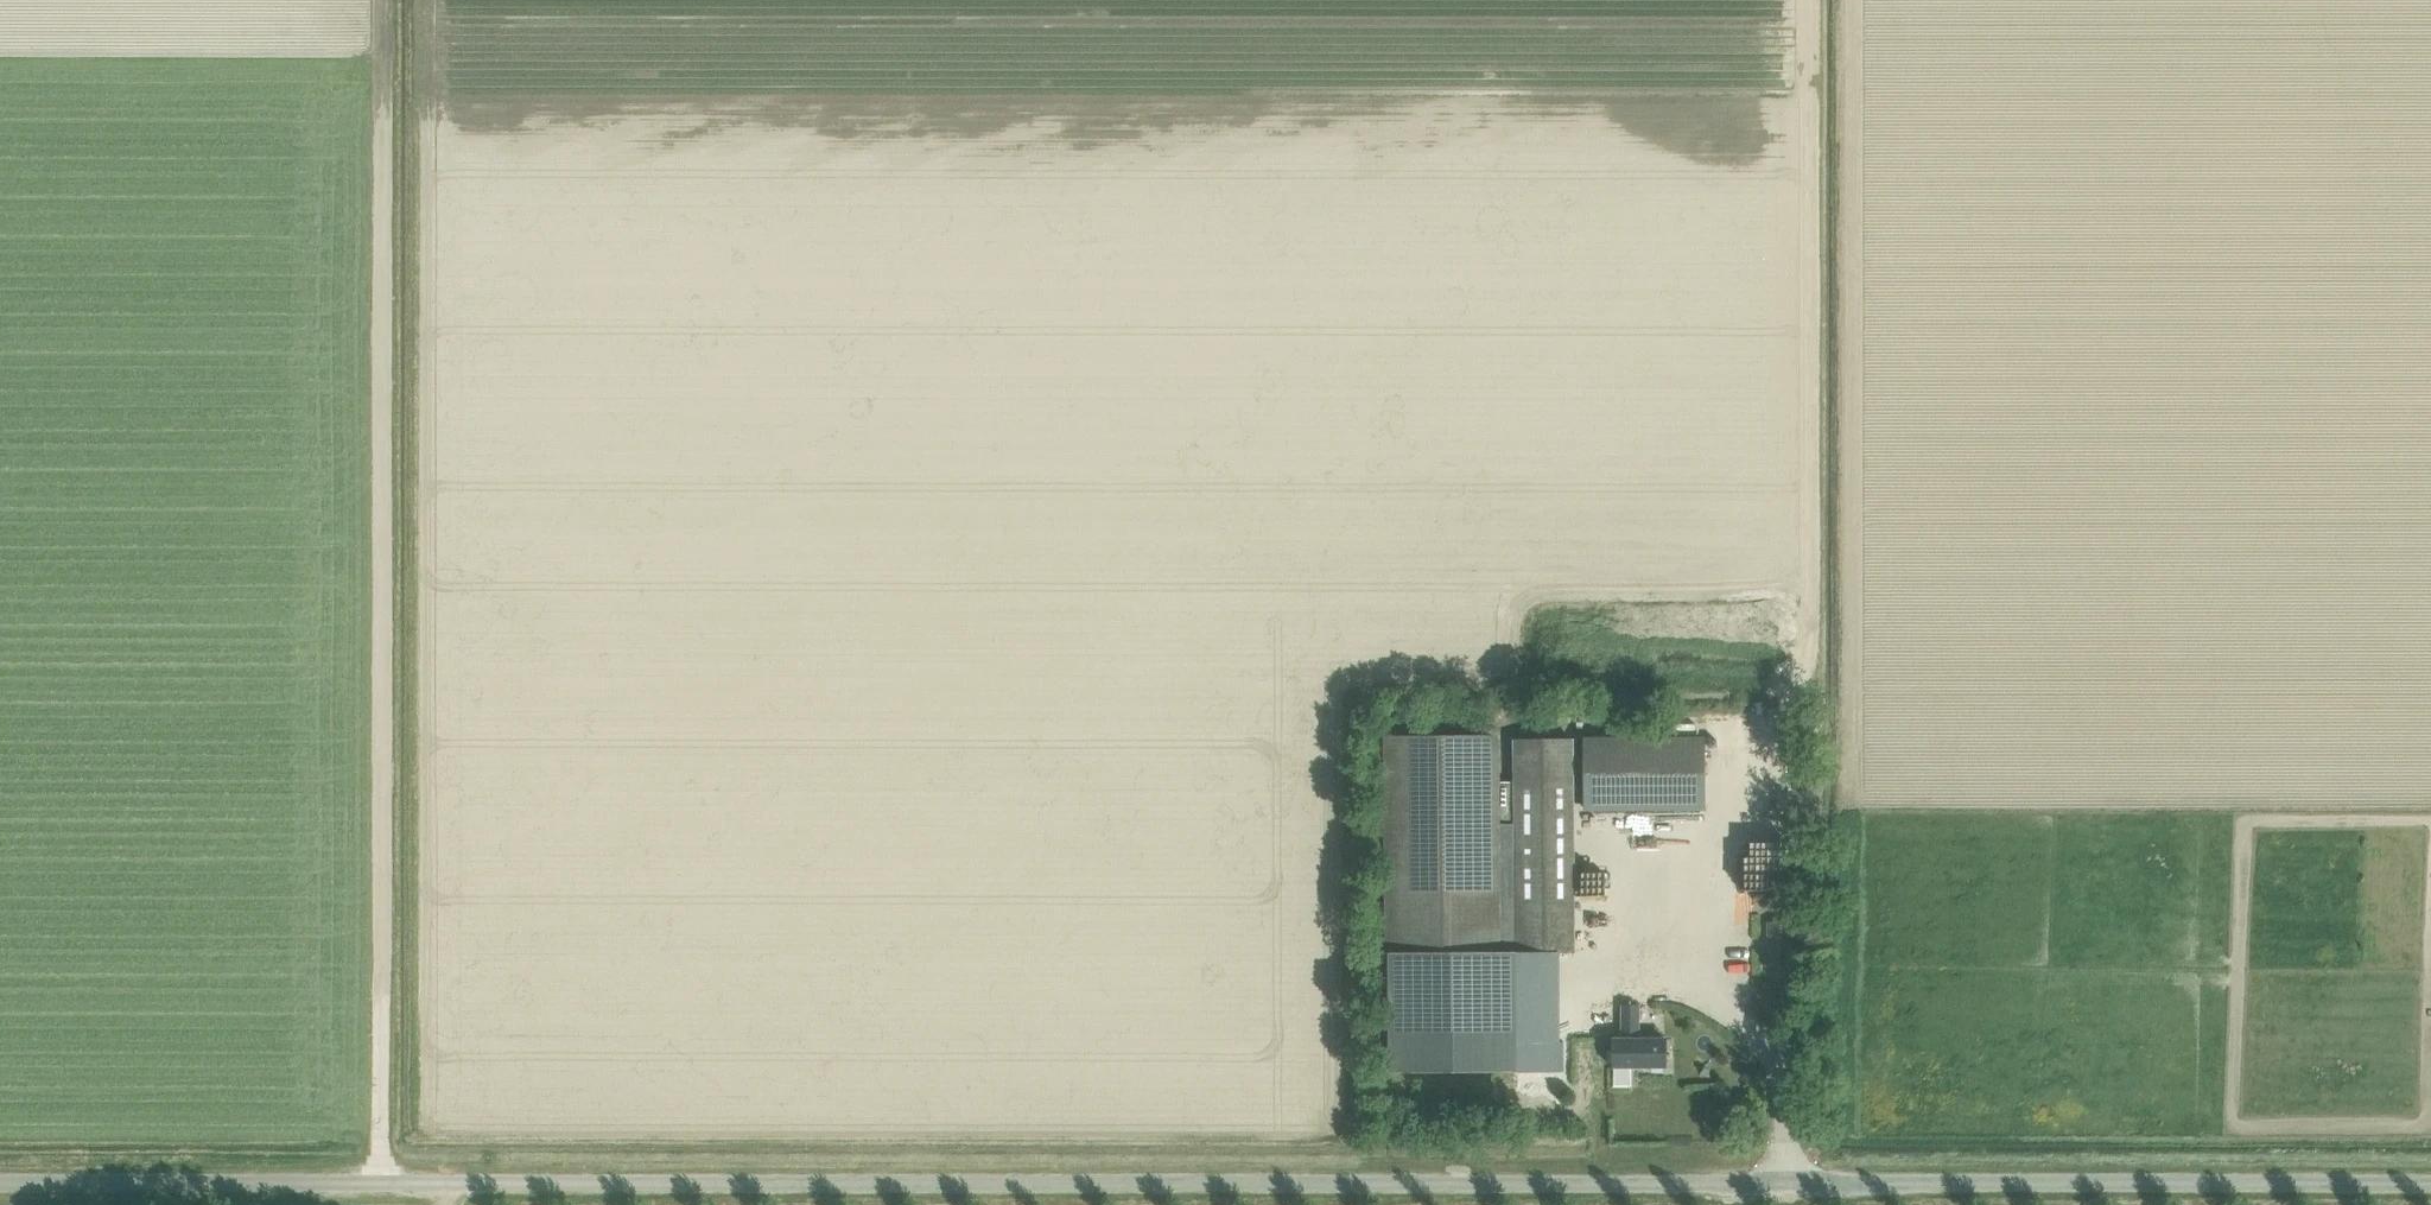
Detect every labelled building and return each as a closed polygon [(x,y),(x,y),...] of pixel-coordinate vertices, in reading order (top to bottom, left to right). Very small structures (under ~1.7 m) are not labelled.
[(1500,735),(1383,737),(1385,957),(1501,956),(1500,825),(1510,825),(1510,783),(1500,783),(1500,735)] [(1573,736),(1512,736),(1514,953),(1575,952),(1573,736)] [(1583,812),(1705,810),(1704,736),(1582,737),(1583,812)] [(1554,956),(1501,956),(1385,957),(1386,1071),(1512,1070),(1512,1042),(1554,1041),(1554,956)] [(1638,1039),(1638,1020),(1638,1005),(1622,1005),(1622,1039),(1613,1039),(1613,1068),(1665,1068),(1665,1039),(1638,1039)]
